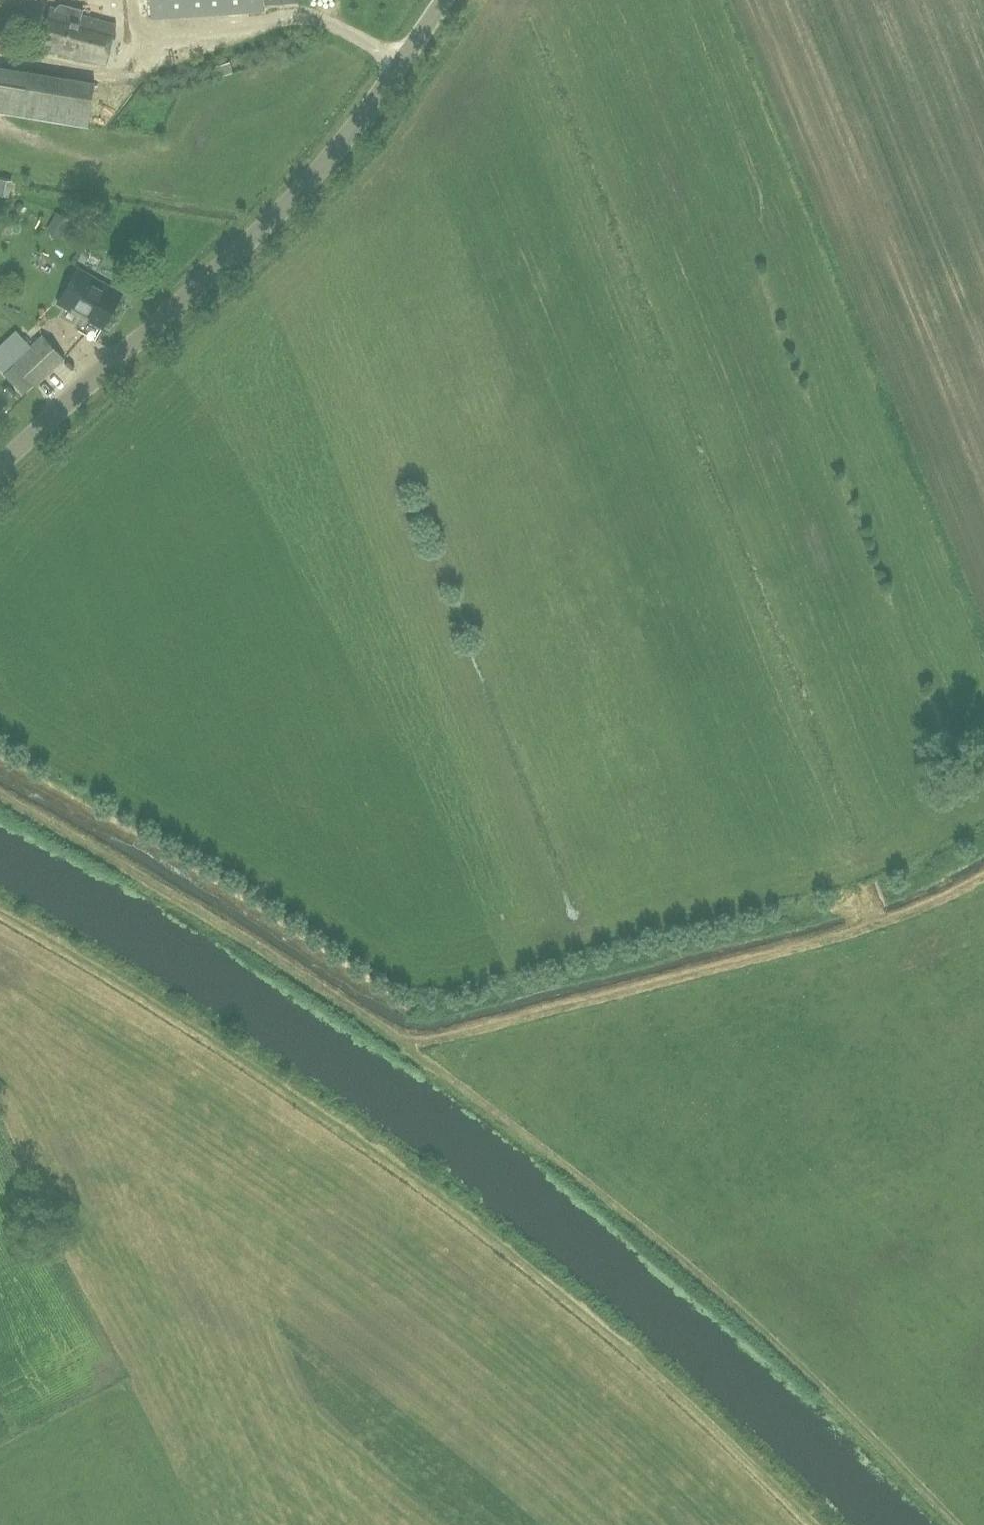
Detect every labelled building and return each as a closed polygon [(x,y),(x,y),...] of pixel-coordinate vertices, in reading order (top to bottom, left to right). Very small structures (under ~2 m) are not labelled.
[(151,17),(263,9),(262,0),(150,0),(151,17)] [(106,65),(116,24),(82,15),(83,9),(61,3),(55,8),(50,7),(40,48),(106,65)] [(88,125),(95,82),(0,67),(0,111),(88,125)] [(10,196),(12,181),(0,178),(0,194),(10,196)] [(102,328),(123,293),(79,267),(58,302),(102,328)] [(36,385),(65,358),(43,335),(31,346),(23,337),(5,353),(36,385)]
